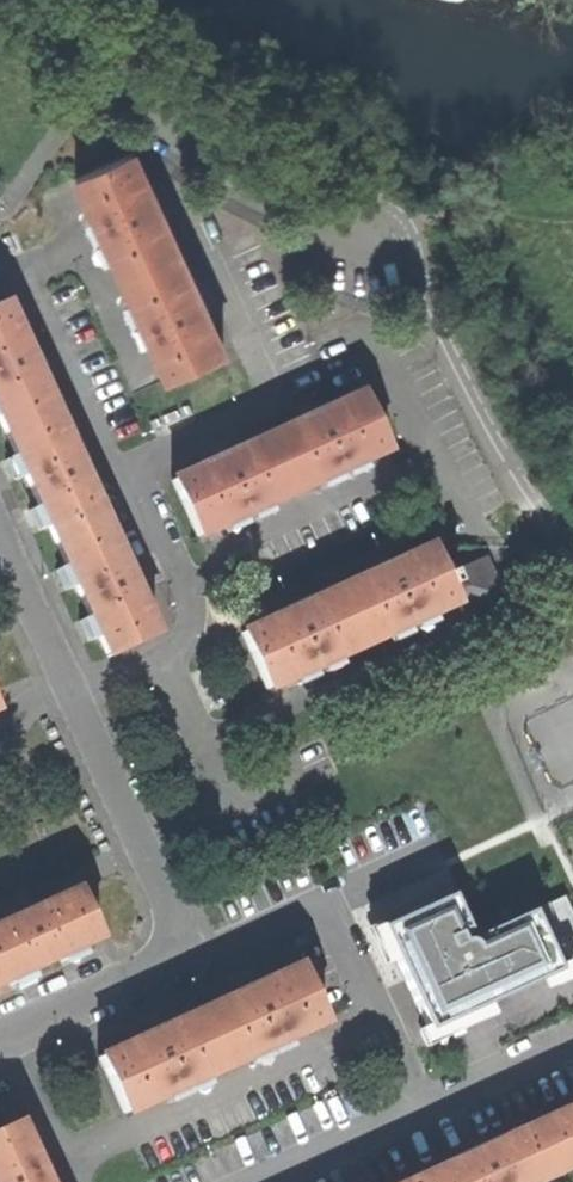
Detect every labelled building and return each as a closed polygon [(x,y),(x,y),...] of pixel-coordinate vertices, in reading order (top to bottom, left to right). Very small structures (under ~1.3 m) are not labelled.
[(71,181),(118,279),(174,252),(155,212),(158,210),(153,201),(151,196),(148,197),(127,155),(71,181)] [(166,378),(222,353),(202,311),(205,308),(202,302),(199,295),(195,296),(174,252),(118,279),(166,378)] [(0,306),(0,424),(6,437),(53,416),(27,358),(2,305),(0,306)] [(307,420),(266,439),(291,494),(387,450),(362,395),(322,414),(320,410),(313,413),(306,416),(307,420)] [(77,469),(53,416),(6,437),(56,549),(103,527),(77,469)] [(212,464),(172,482),(197,537),(291,494),(266,439),(229,455),(226,451),(217,455),(210,458),(212,464)] [(127,579),(103,527),(56,549),(108,659),(154,638),(127,579)] [(378,574),(339,592),(362,646),(458,604),(433,548),(392,567),(390,564),(382,568),(377,570),(378,574)] [(284,617),(243,635),(268,690),(362,646),(339,592),(299,610),(298,608),(291,611),(284,614),(284,617)] [(424,1045),(490,1017),(485,1004),(572,967),(572,915),(562,890),(463,931),(443,884),(407,900),(369,915),(424,1045)] [(96,936),(75,890),(19,917),(0,925),(0,981),(96,936)] [(126,1119),(330,1025),(300,961),(224,996),(133,1038),(97,1054),(126,1119)] [(529,1127),(551,1172),(572,1161),(572,1107),(529,1127)] [(39,1172),(16,1120),(0,1127),(0,1181),(43,1181),(39,1172)] [(551,1172),(529,1127),(475,1152),(420,1177),(422,1181),(528,1181),(551,1172)]
